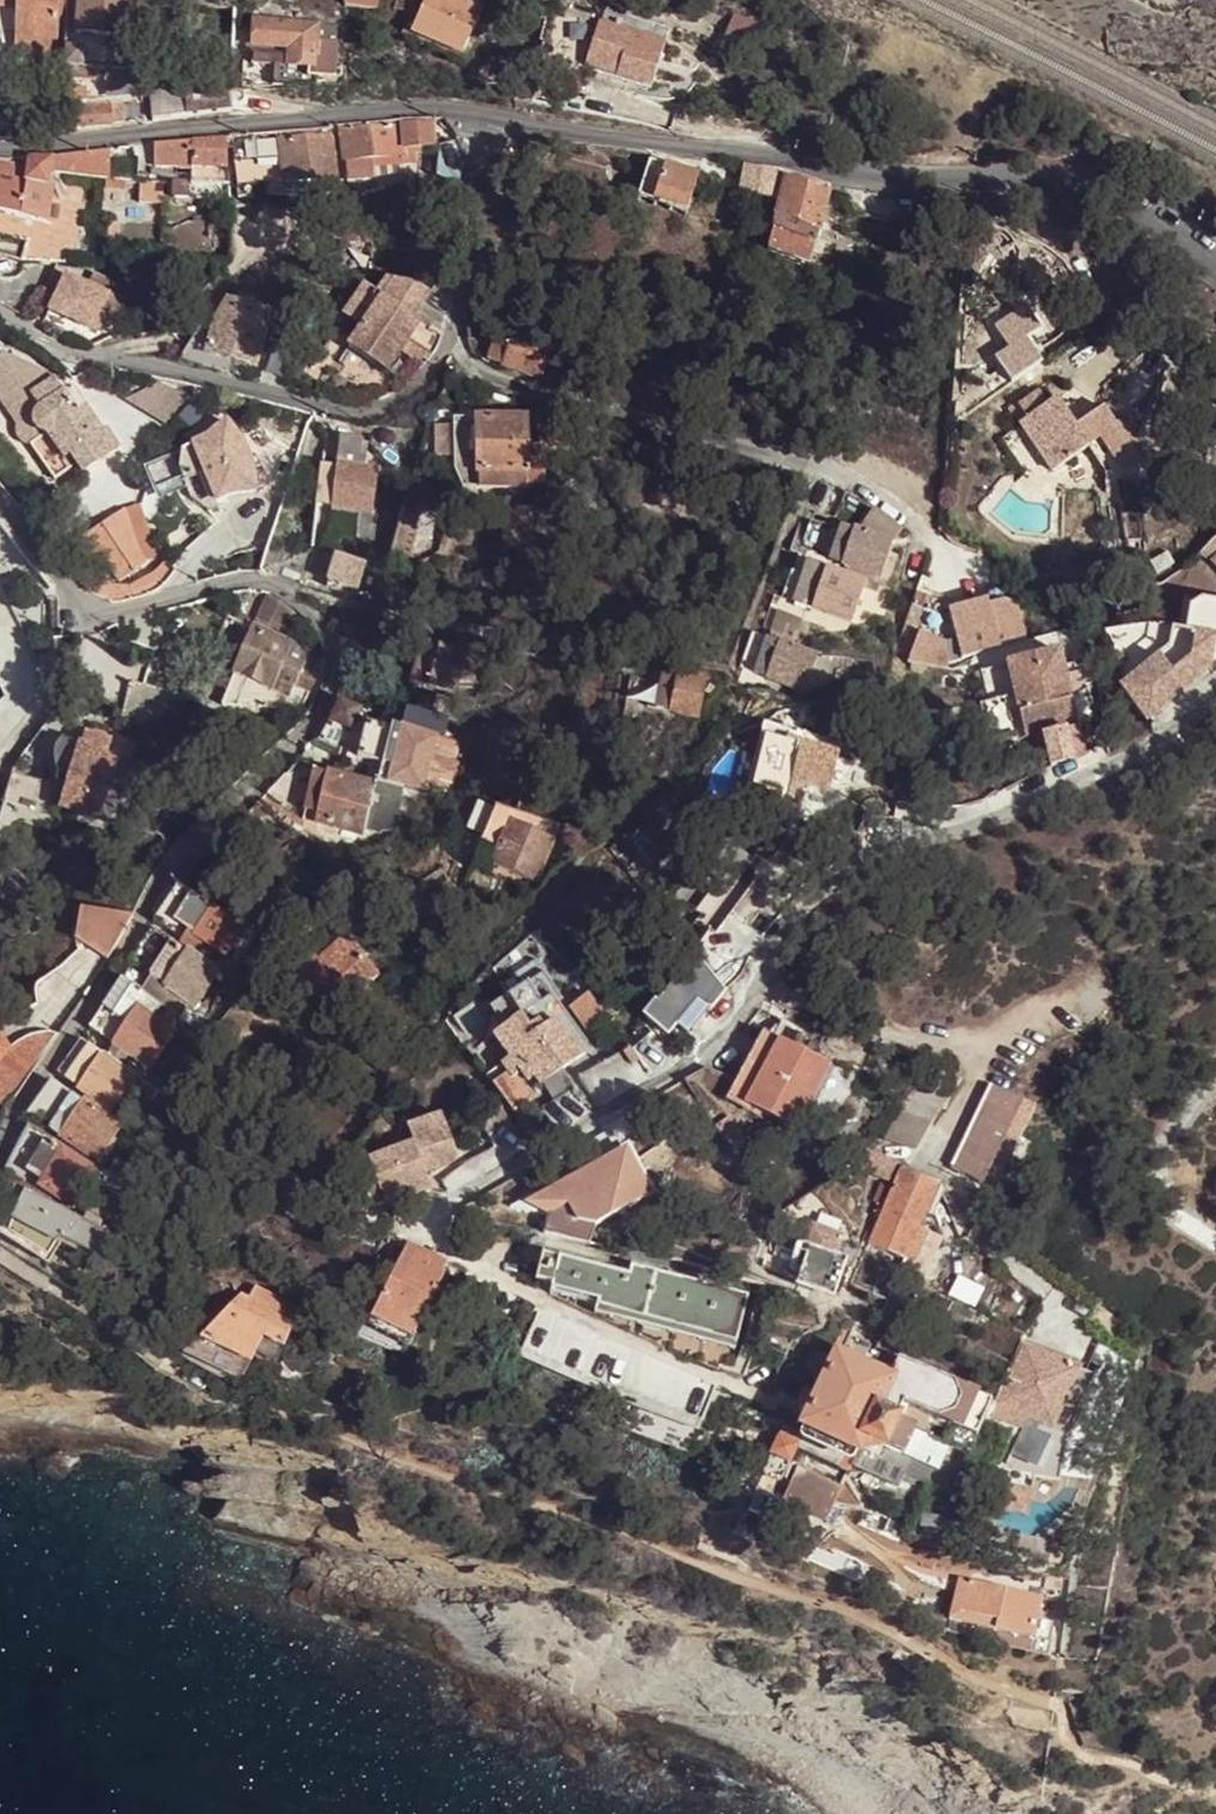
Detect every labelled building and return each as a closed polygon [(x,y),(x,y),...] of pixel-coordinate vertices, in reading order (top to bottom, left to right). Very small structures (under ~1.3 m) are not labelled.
[(17,9),(17,0),(0,0),(0,9),(17,9)] [(59,0),(17,0),(17,9),(16,34),(58,35),(59,0)] [(76,34),(149,40),(152,0),(78,0),(76,34)] [(345,8),(377,11),(378,0),(346,0),(345,8)] [(412,35),(462,57),(482,9),(473,5),(460,0),(427,0),(412,35)] [(578,70),(649,91),(668,31),(598,11),(595,22),(551,9),(541,44),(545,46),(541,57),(578,68),(578,70)] [(755,24),(734,15),(723,39),(744,49),(755,24)] [(318,40),(319,24),(254,19),(251,64),(273,66),(272,87),(314,85),(314,77),(335,79),(338,41),(318,40)] [(342,40),(360,40),(360,20),(342,19),(342,40)] [(339,25),(319,24),(318,40),(338,41),(339,25)] [(57,52),(58,35),(16,34),(16,51),(57,52)] [(85,50),(63,48),(63,68),(77,69),(84,69),(85,50)] [(186,118),(188,53),(171,53),(170,120),(186,118)] [(186,118),(232,113),(232,54),(188,53),(186,118)] [(95,82),(96,70),(84,69),(77,69),(77,81),(95,82)] [(62,92),(62,133),(110,126),(108,105),(85,107),(85,92),(62,92)] [(121,103),(108,105),(110,126),(123,124),(121,103)] [(340,129),(346,182),(374,178),(373,165),(414,160),(411,146),(419,145),(427,120),(401,123),(401,122),(340,129)] [(428,120),(427,120),(419,145),(431,144),(428,120)] [(339,190),(332,136),(279,139),(281,161),(237,164),(238,183),(283,181),(284,195),(288,195),(324,192),(339,190)] [(227,169),(226,137),(153,144),(156,168),(181,168),(192,168),(192,171),(192,186),(228,185),(227,169)] [(0,163),(0,211),(49,220),(55,186),(47,185),(50,171),(110,179),(110,149),(47,156),(30,157),(28,168),(0,163)] [(698,176),(649,160),(638,199),(648,203),(685,214),(698,176)] [(746,191),(777,196),(782,167),(751,161),(746,191)] [(126,180),(110,179),(109,187),(125,188),(126,180)] [(827,194),(788,179),(767,249),(809,264),(827,194)] [(162,203),(163,185),(141,182),(140,203),(162,203)] [(340,198),(343,240),(369,239),(366,192),(356,193),(340,195),(340,198)] [(40,261),(58,262),(61,228),(29,224),(21,261),(40,261)] [(412,317),(430,292),(399,272),(382,297),(367,319),(347,347),(385,373),(401,351),(408,340),(431,355),(436,350),(441,337),(412,317)] [(65,275),(49,310),(92,329),(100,331),(111,331),(118,323),(127,303),(114,296),(120,283),(95,273),(89,286),(65,275)] [(367,319),(382,297),(363,284),(348,306),(367,319)] [(217,316),(207,353),(255,366),(265,329),(274,331),(279,311),(228,298),(217,316)] [(1039,334),(1049,328),(1036,303),(1003,321),(1018,349),(1008,354),(1022,381),(1054,364),(1039,334)] [(556,332),(537,325),(538,322),(504,312),(487,362),(541,379),(553,343),(556,332)] [(422,365),(431,355),(408,340),(401,351),(422,365)] [(83,473),(115,451),(102,432),(86,407),(77,412),(64,391),(61,393),(52,380),(0,352),(0,397),(33,444),(48,434),(54,430),(76,465),(83,473)] [(130,397),(169,424),(196,386),(177,382),(158,378),(130,397)] [(1076,425),(1056,398),(1048,405),(1039,392),(1018,407),(1028,419),(1020,425),(1053,473),(1090,444),(1088,443),(1116,424),(1103,405),(1076,425)] [(570,420),(571,418),(573,415),(567,411),(568,409),(539,401),(538,434),(563,434),(564,418),(570,420)] [(527,488),(526,453),(525,417),(452,417),(452,470),(462,491),(527,488)] [(223,491),(228,493),(256,490),(254,466),(242,441),(227,421),(206,439),(203,446),(202,455),(203,462),(209,477),(215,486),(223,491)] [(102,432),(115,451),(119,448),(106,429),(102,432)] [(54,430),(48,434),(33,444),(57,478),(76,465),(54,430)] [(366,439),(340,436),(332,512),(357,515),(355,534),(374,536),(382,464),(363,462),(366,439)] [(543,488),(542,452),(526,453),(527,488),(543,488)] [(504,506),(504,538),(528,538),(528,506),(504,506)] [(901,529),(895,525),(875,509),(859,532),(890,542),(901,529)] [(132,536),(124,511),(71,545),(88,571),(105,559),(115,575),(130,565),(133,569),(144,562),(132,536)] [(890,542),(859,532),(841,526),(829,561),(877,576),(886,552),(890,542)] [(165,544),(170,554),(185,546),(179,535),(165,544)] [(895,555),(886,552),(877,576),(887,579),(895,555)] [(328,581),(357,591),(364,570),(380,575),(382,567),(367,562),(366,566),(337,556),(328,581)] [(174,573),(166,562),(156,572),(165,583),(174,573)] [(795,602),(802,605),(810,607),(810,608),(852,622),(865,581),(809,563),(805,575),(795,602)] [(805,575),(791,570),(781,597),(795,602),(805,575)] [(355,598),(357,591),(328,581),(325,587),(355,598)] [(969,603),(976,649),(1040,639),(1033,593),(969,603)] [(295,608),(271,594),(268,605),(298,623),(302,614),(295,608)] [(1202,598),(1189,607),(1184,632),(1173,629),(1168,647),(1121,684),(1148,718),(1207,669),(1203,663),(1208,636),(1215,638),(1215,601),(1202,598)] [(256,626),(222,703),(301,709),(324,657),(322,644),(312,639),(308,648),(256,626)] [(931,663),(962,665),(965,633),(933,631),(931,663)] [(438,642),(422,639),(412,681),(477,697),(487,654),(438,642)] [(765,643),(760,657),(754,673),(804,690),(816,656),(779,643),(767,639),(765,643)] [(765,643),(758,640),(752,654),(760,657),(765,643)] [(1009,662),(1023,723),(1074,711),(1060,650),(1009,662)] [(647,708),(656,709),(664,672),(656,671),(647,708)] [(656,709),(697,717),(702,680),(664,672),(656,709)] [(130,681),(119,724),(168,736),(174,712),(191,717),(196,698),(130,681)] [(459,722),(464,703),(437,695),(431,715),(434,716),(450,720),(459,722)] [(454,740),(446,738),(430,734),(434,716),(431,715),(406,710),(403,727),(393,763),(402,765),(410,768),(423,771),(418,788),(440,793),(454,740)] [(1070,747),(1063,715),(1039,721),(1047,753),(1070,747)] [(446,738),(450,720),(434,716),(430,734),(446,738)] [(762,726),(747,786),(800,799),(802,784),(829,791),(838,754),(788,741),(790,732),(762,726)] [(9,774),(2,796),(56,813),(58,807),(87,816),(89,809),(115,817),(121,798),(134,803),(144,774),(111,763),(114,754),(104,751),(107,743),(97,740),(94,748),(78,742),(76,746),(58,739),(52,746),(51,751),(51,757),(52,765),(52,770),(56,772),(54,779),(55,780),(54,785),(9,774)] [(838,785),(875,789),(880,747),(843,742),(838,785)] [(296,816),(308,764),(297,761),(266,793),(279,802),(289,811),(296,816)] [(410,768),(402,765),(399,773),(408,775),(410,768)] [(418,788),(423,771),(410,768),(408,775),(406,785),(418,788)] [(303,810),(320,814),(329,775),(312,771),(303,810)] [(329,775),(320,814),(317,822),(361,832),(361,827),(378,830),(379,828),(395,826),(397,819),(403,820),(403,811),(399,810),(402,786),(375,781),(374,785),(329,775)] [(494,811),(478,805),(469,828),(485,834),(494,811)] [(544,820),(496,807),(494,811),(485,834),(474,864),(488,869),(491,862),(536,881),(554,839),(553,838),(558,824),(544,820)] [(243,926),(177,888),(156,924),(168,931),(174,921),(194,933),(192,936),(225,955),(243,926)] [(765,926),(726,896),(703,927),(743,955),(765,926)] [(73,948),(107,961),(133,918),(86,907),(73,948)] [(358,932),(348,923),(339,931),(348,941),(358,932)] [(130,964),(150,976),(173,941),(152,929),(130,964)] [(348,941),(339,931),(310,956),(319,966),(301,982),(331,1016),(379,975),(348,941)] [(142,991),(187,1022),(197,1007),(220,970),(217,969),(173,941),(150,976),(142,991)] [(319,966),(310,956),(291,972),(301,982),(319,966)] [(662,1005),(651,1019),(670,1035),(698,1002),(714,1008),(727,991),(695,957),(658,1003),(662,1005)] [(235,970),(226,965),(224,967),(220,965),(217,969),(220,970),(227,975),(230,977),(235,970)] [(122,978),(134,986),(140,977),(127,969),(122,978)] [(203,1012),(227,975),(220,970),(197,1007),(203,1012)] [(546,1012),(562,999),(545,972),(508,996),(510,998),(520,1014),(507,1024),(493,1035),(492,1036),(529,1081),(534,1078),(540,1086),(585,1054),(571,1037),(568,1040),(546,1012)] [(100,1034),(149,1068),(173,1030),(153,1018),(160,1007),(120,981),(105,1004),(116,1012),(100,1034)] [(570,1007),(586,1029),(605,1014),(589,993),(570,1007)] [(510,998),(495,1009),(502,1018),(507,1024),(520,1014),(510,998)] [(658,1003),(655,1000),(644,1014),(651,1019),(662,1005),(658,1003)] [(89,1027),(100,1034),(116,1012),(105,1004),(89,1027)] [(507,1024),(502,1018),(488,1029),(493,1035),(507,1024)] [(631,1048),(649,1074),(675,1056),(655,1030),(631,1048)] [(795,1129),(829,1065),(763,1031),(724,1101),(768,1122),(770,1117),(790,1126),(795,1129)] [(57,1035),(52,1033),(45,1033),(28,1039),(16,1044),(23,1053),(18,1058),(10,1052),(0,1064),(0,1106),(6,1110),(33,1068),(57,1035)] [(10,1052),(0,1037),(0,1064),(10,1052)] [(57,1074),(66,1080),(88,1050),(78,1044),(57,1074)] [(631,1048),(630,1048),(579,1077),(579,1079),(597,1106),(649,1074),(631,1048)] [(127,1085),(132,1078),(88,1050),(66,1080),(111,1108),(127,1085)] [(961,1075),(942,1065),(875,1135),(904,1143),(915,1147),(929,1121),(938,1107),(941,1108),(961,1075)] [(508,1072),(493,1084),(515,1112),(530,1100),(508,1072)] [(132,1078),(127,1085),(147,1097),(153,1086),(135,1074),(132,1078)] [(81,1103),(71,1096),(52,1082),(25,1119),(54,1121),(47,1132),(96,1161),(119,1126),(81,1103)] [(980,1182),(1018,1098),(988,1085),(951,1165),(980,1182)] [(588,1111),(576,1092),(546,1111),(555,1131),(588,1111)] [(980,1182),(994,1188),(1027,1124),(1036,1105),(1018,1098),(980,1182)] [(458,1157),(442,1115),(407,1126),(414,1143),(370,1160),(379,1186),(385,1202),(386,1205),(397,1201),(432,1188),(426,1173),(452,1162),(458,1157)] [(755,1155),(731,1116),(716,1126),(731,1149),(736,1157),(747,1172),(755,1155)] [(790,1126),(770,1117),(768,1122),(764,1129),(783,1139),(790,1126)] [(54,1121),(25,1119),(47,1132),(54,1121)] [(72,1206),(94,1170),(26,1130),(6,1172),(23,1180),(27,1173),(41,1181),(37,1185),(72,1206)] [(612,1131),(571,1155),(579,1170),(620,1146),(612,1131)] [(867,1152),(894,1167),(904,1143),(875,1135),(862,1150),(867,1152)] [(579,1170),(512,1210),(526,1213),(626,1155),(639,1177),(647,1172),(628,1141),(620,1146),(579,1170)] [(886,1186),(894,1167),(867,1152),(857,1170),(886,1186)] [(626,1155),(526,1213),(550,1219),(545,1237),(589,1248),(596,1227),(650,1195),(639,1177),(626,1155)] [(902,1165),(900,1170),(938,1186),(939,1185),(941,1181),(902,1165)] [(926,1231),(921,1228),(938,1186),(900,1170),(869,1244),(905,1260),(914,1264),(918,1254),(928,1232),(926,1231)] [(385,1202),(379,1186),(368,1190),(373,1207),(385,1202)] [(944,1190),(938,1186),(921,1228),(926,1231),(944,1190)] [(99,1229),(83,1222),(17,1189),(1,1229),(48,1255),(55,1245),(58,1240),(97,1257),(108,1234),(99,1229)] [(104,1216),(88,1208),(83,1222),(99,1229),(104,1216)] [(788,1279),(799,1283),(796,1291),(833,1303),(845,1265),(836,1262),(850,1219),(816,1208),(800,1258),(806,1260),(804,1265),(790,1261),(787,1270),(790,1271),(788,1279)] [(1,1229),(0,1230),(0,1238),(48,1267),(59,1247),(55,1245),(48,1255),(1,1229)] [(372,1319),(412,1339),(449,1265),(408,1245),(372,1319)] [(559,1258),(543,1254),(536,1282),(552,1286),(559,1258)] [(932,1261),(918,1254),(914,1264),(905,1260),(898,1274),(922,1285),(932,1261)] [(629,1277),(559,1258),(552,1286),(600,1298),(598,1304),(635,1313),(645,1315),(667,1320),(676,1322),(698,1328),(707,1330),(729,1335),(738,1337),(748,1297),(631,1267),(629,1277)] [(600,1298),(552,1286),(550,1295),(597,1307),(598,1304),(600,1298)] [(210,1329),(215,1334),(209,1346),(203,1361),(242,1382),(263,1336),(283,1346),(301,1310),(254,1287),(249,1299),(239,1296),(227,1310),(220,1303),(203,1323),(210,1329)] [(635,1313),(598,1304),(597,1307),(595,1316),(632,1325),(635,1313)] [(645,1315),(635,1313),(632,1325),(642,1327),(645,1315)] [(667,1320),(645,1315),(642,1327),(664,1332),(667,1320)] [(412,1339),(372,1319),(367,1327),(407,1348),(412,1339)] [(676,1322),(667,1320),(664,1332),(673,1334),(676,1322)] [(698,1328),(676,1322),(673,1334),(694,1340),(698,1328)] [(707,1330),(698,1328),(694,1340),(704,1342),(707,1330)] [(215,1334),(210,1329),(199,1341),(209,1346),(215,1334)] [(729,1335),(707,1330),(704,1342),(725,1347),(729,1335)] [(735,1349),(738,1337),(729,1335),(725,1347),(735,1349)] [(1027,1339),(995,1419),(1022,1431),(1027,1417),(1049,1427),(1040,1474),(1059,1478),(1068,1434),(1093,1377),(1079,1371),(1080,1370),(1069,1365),(1071,1359),(1027,1339)] [(862,1366),(872,1371),(878,1355),(847,1341),(844,1348),(864,1358),(862,1366)] [(802,1428),(856,1452),(858,1448),(880,1458),(884,1447),(904,1456),(915,1431),(895,1422),(903,1405),(930,1417),(975,1438),(992,1401),(898,1359),(890,1380),(872,1371),(862,1366),(857,1364),(838,1355),(816,1399),(807,1395),(801,1408),(810,1412),(802,1428)] [(922,1435),(930,1417),(903,1405),(895,1422),(915,1431),(922,1435)] [(769,1455),(789,1465),(798,1446),(803,1436),(799,1435),(783,1427),(769,1455)] [(798,1446),(848,1469),(856,1452),(802,1428),(799,1435),(803,1436),(798,1446)] [(780,1480),(789,1465),(769,1455),(763,1475),(774,1481),(778,1482),(780,1480)] [(904,1473),(880,1462),(876,1470),(881,1472),(879,1476),(897,1485),(904,1473)] [(783,1502),(826,1521),(841,1485),(798,1467),(783,1502)] [(991,1507),(1028,1514),(1034,1487),(997,1480),(991,1507)] [(1048,1573),(974,1556),(965,1553),(959,1577),(1042,1597),(1048,1573)] [(959,1621),(1032,1639),(1042,1597),(959,1577),(954,1599),(964,1602),(959,1621)] [(1029,1652),(1032,1639),(959,1621),(964,1602),(954,1599),(946,1631),(1029,1652)]
